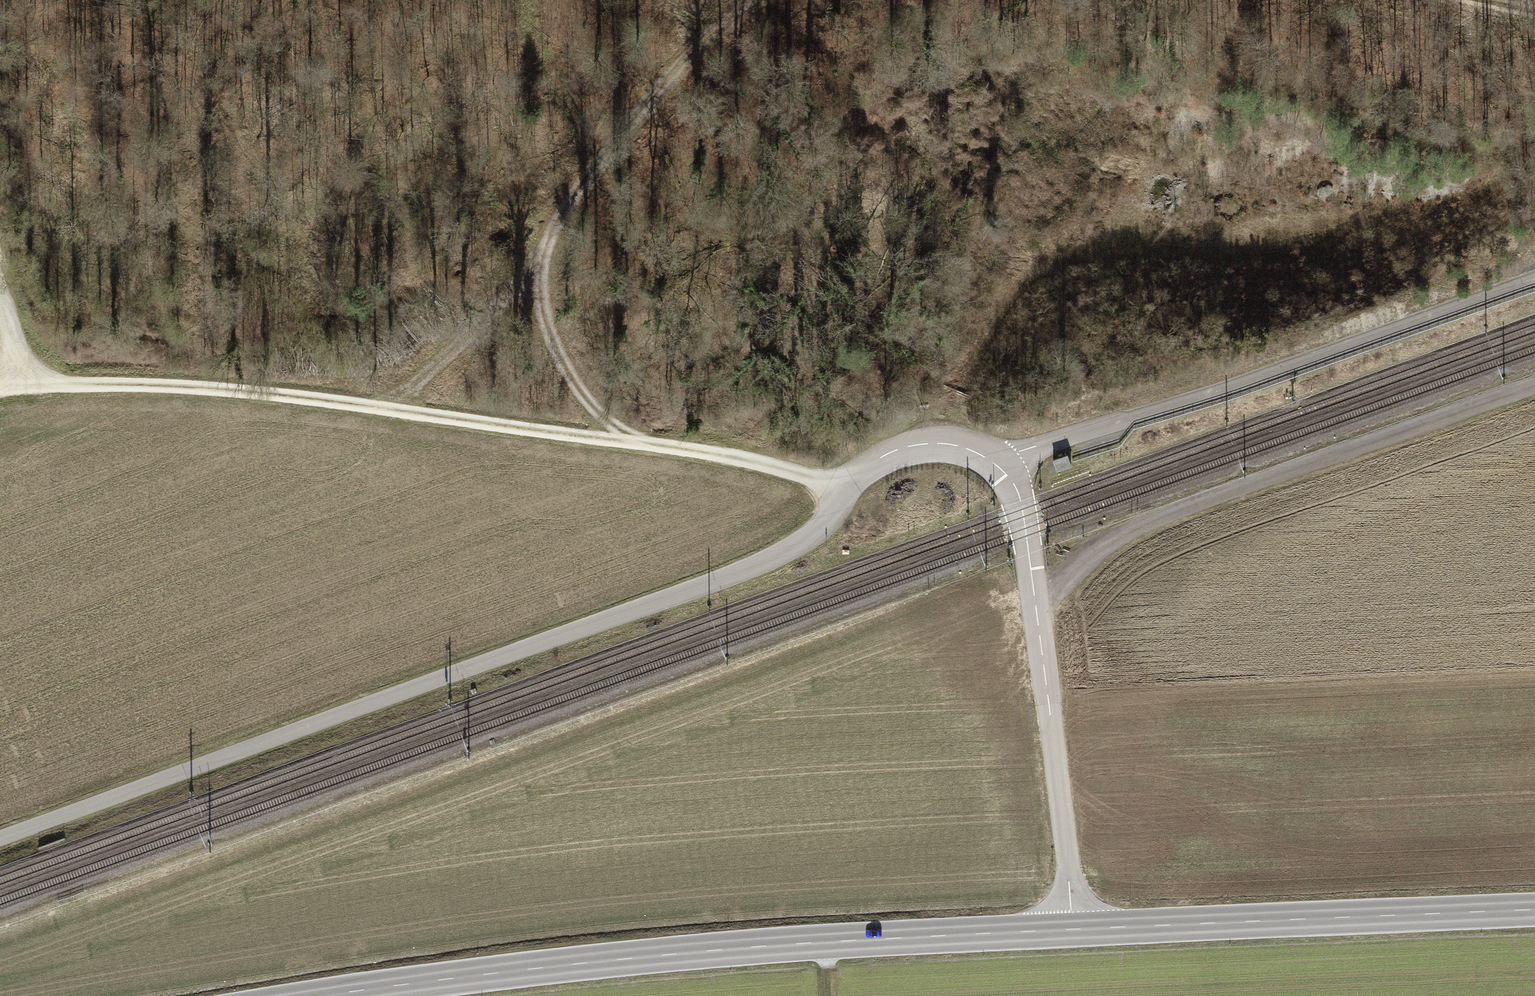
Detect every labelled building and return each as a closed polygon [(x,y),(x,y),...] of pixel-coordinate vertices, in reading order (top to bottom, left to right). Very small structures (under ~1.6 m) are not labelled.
[(1068,452),(1052,458),(1057,470),(1072,465),(1068,452)]
